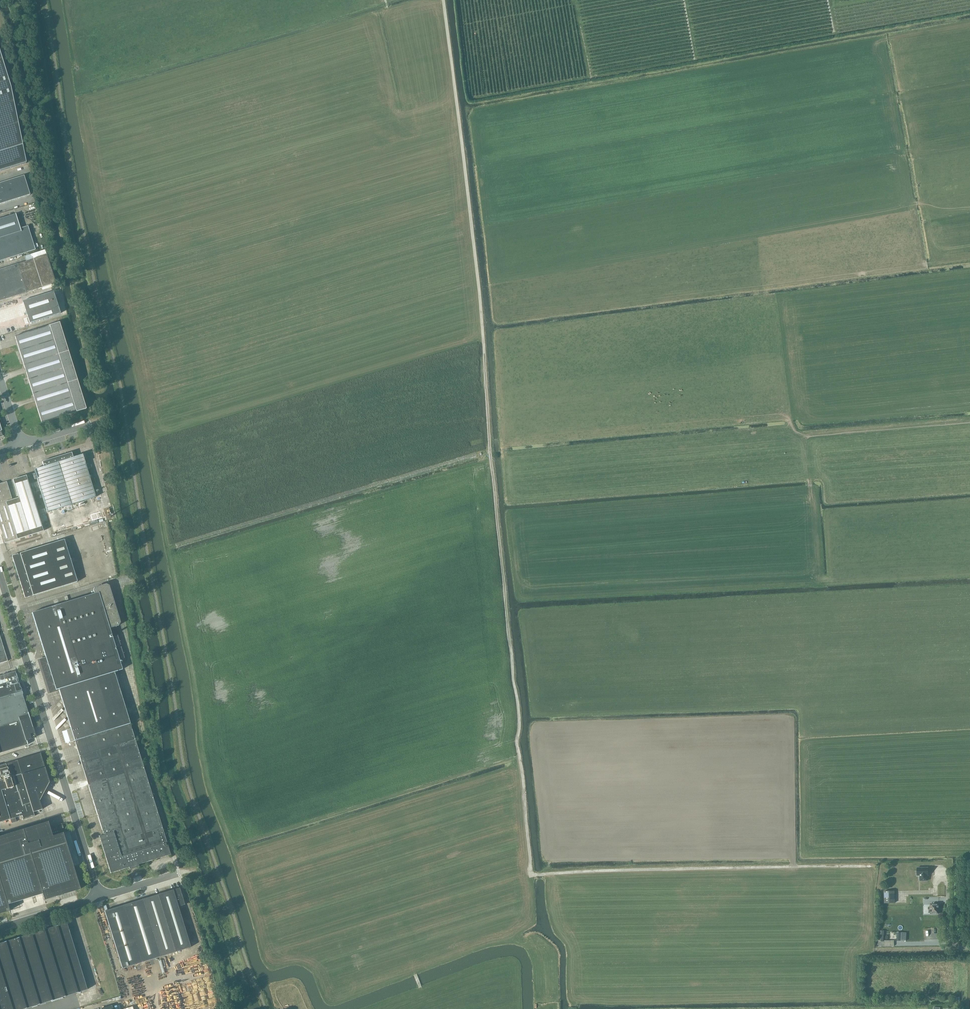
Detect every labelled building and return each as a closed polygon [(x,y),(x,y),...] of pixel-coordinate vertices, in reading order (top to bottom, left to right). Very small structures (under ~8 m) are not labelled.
[(26,163),(11,88),(0,53),(0,171),(26,163)] [(25,196),(30,195),(24,176),(0,183),(0,204),(25,196)] [(36,249),(28,225),(20,228),(16,214),(0,219),(0,261),(36,249)] [(26,293),(56,283),(47,255),(0,270),(0,301),(26,293)] [(23,301),(30,323),(60,313),(53,291),(23,301)] [(15,336),(35,402),(42,423),(86,409),(59,322),(15,336)] [(44,466),(34,469),(47,511),(96,497),(83,454),(73,457),(72,453),(42,462),(44,466)] [(0,484),(0,527),(5,543),(43,531),(26,476),(13,480),(19,498),(12,500),(7,482),(0,484)] [(98,531),(10,559),(15,577),(104,550),(98,531)] [(109,565),(20,592),(23,602),(112,574),(109,565)] [(94,594),(32,613),(56,690),(59,689),(62,699),(61,699),(60,701),(63,704),(65,710),(63,711),(66,714),(68,720),(66,722),(69,724),(71,729),(66,730),(70,742),(74,741),(103,834),(99,836),(110,873),(129,867),(129,869),(139,867),(138,864),(171,854),(114,672),(117,671),(122,669),(119,661),(125,659),(117,635),(112,637),(109,628),(119,625),(120,622),(109,585),(106,584),(95,587),(93,590),(94,594)] [(27,745),(26,741),(31,739),(30,734),(34,732),(33,727),(32,727),(30,718),(22,692),(15,671),(0,676),(0,753),(27,745)] [(6,764),(0,766),(0,822),(10,819),(11,823),(17,821),(15,818),(22,815),(23,820),(35,816),(33,812),(42,809),(39,801),(49,782),(40,753),(6,764)] [(10,911),(8,904),(42,894),(44,900),(80,889),(73,866),(63,834),(63,833),(52,836),(48,821),(23,829),(0,836),(0,914),(10,911)] [(920,881),(927,881),(927,875),(928,875),(928,868),(917,868),(917,875),(920,875),(920,881)] [(105,911),(122,968),(191,947),(178,907),(185,905),(179,888),(105,911)] [(885,903),(895,903),(894,891),(884,891),(885,903)] [(939,914),(939,904),(930,904),(931,914),(939,914)] [(87,989),(67,923),(0,943),(0,1008),(24,1008),(87,989)] [(110,968),(104,970),(110,991),(115,989),(110,968)]
